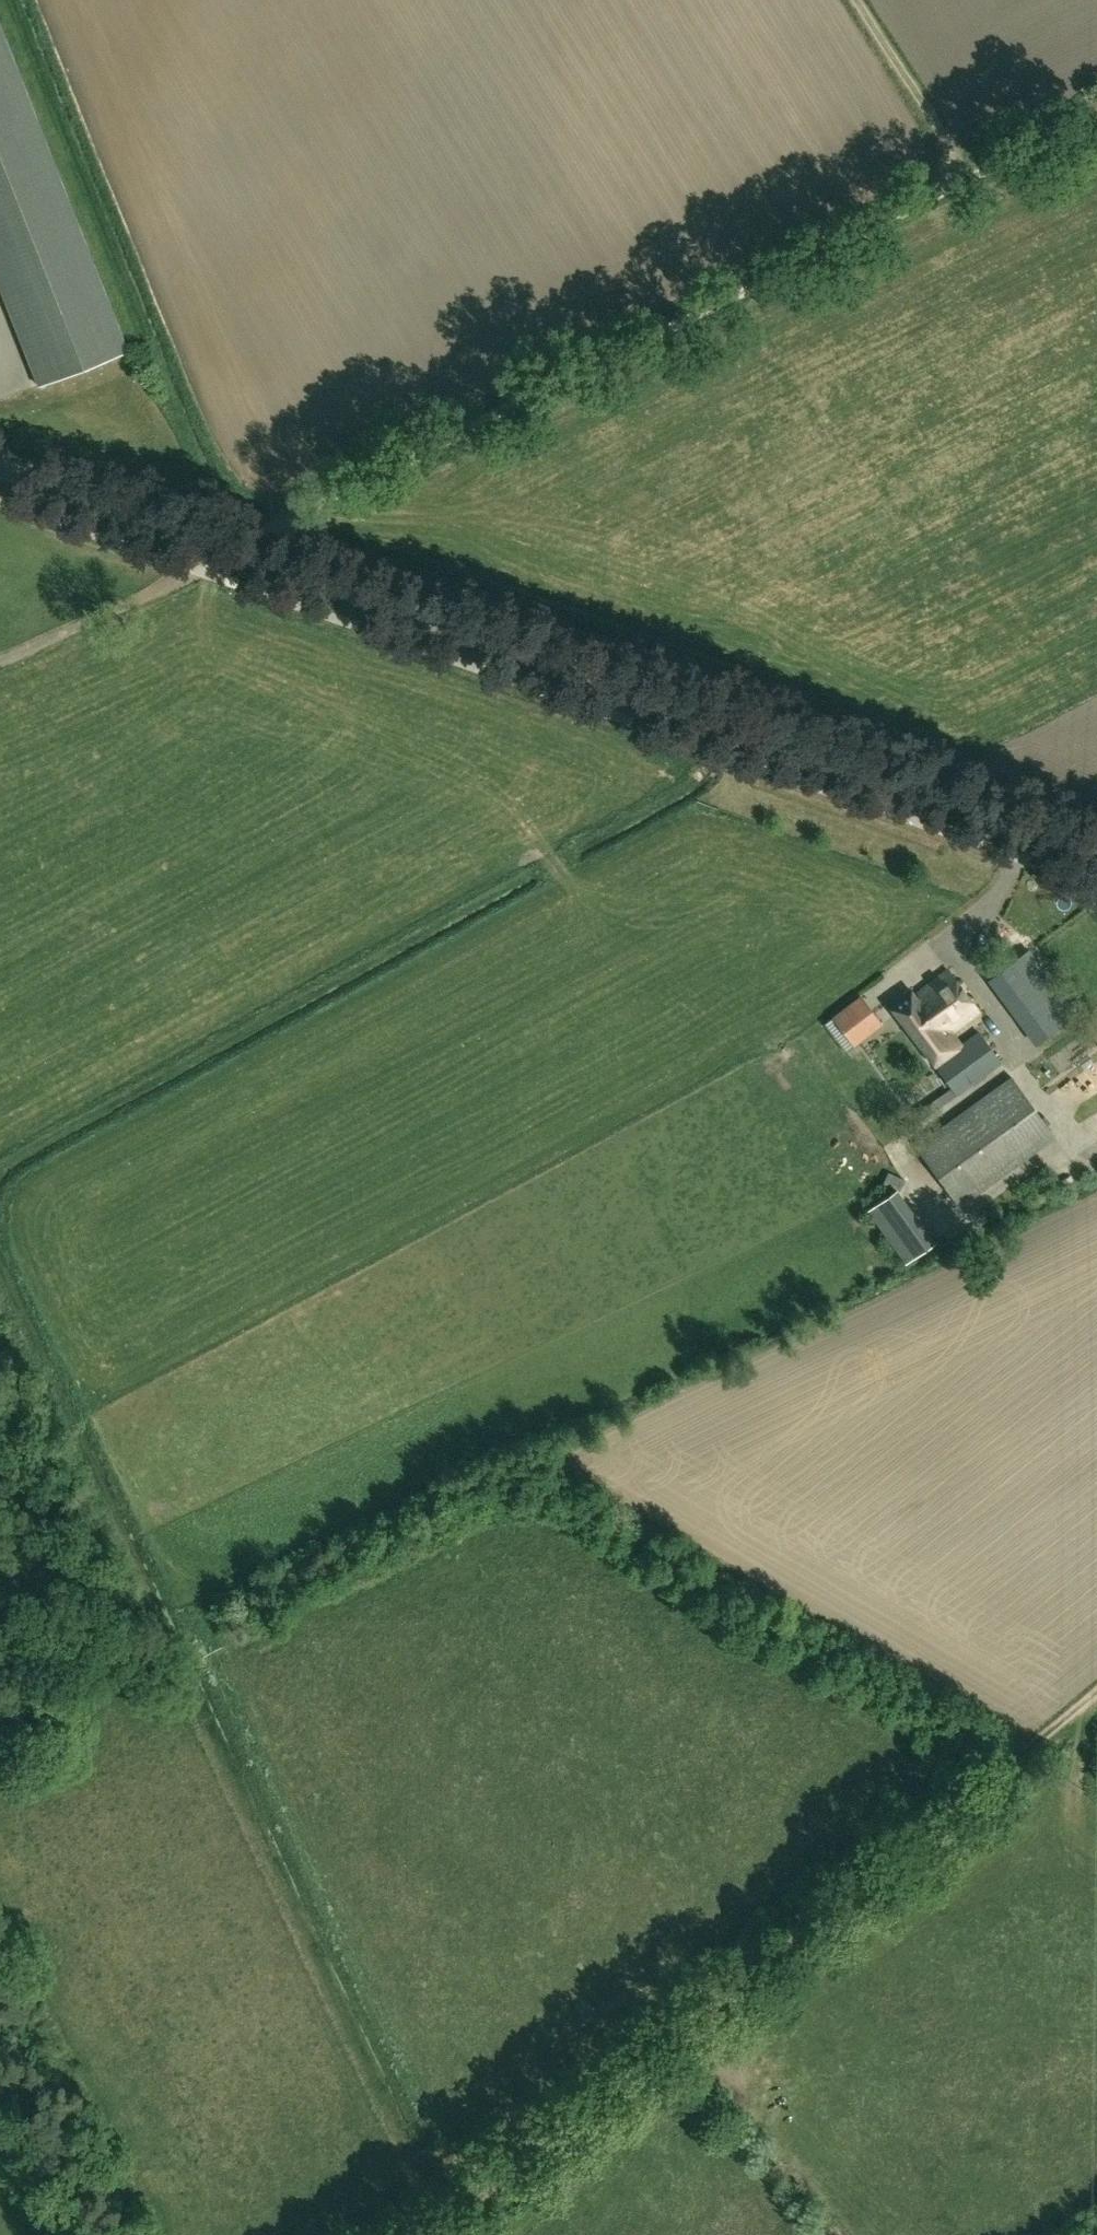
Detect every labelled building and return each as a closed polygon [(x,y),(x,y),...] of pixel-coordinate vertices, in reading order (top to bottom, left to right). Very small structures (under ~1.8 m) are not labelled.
[(0,24),(0,287),(39,386),(128,351),(0,24)] [(1063,999),(1029,953),(990,982),(1023,1027),(1063,999)] [(948,1036),(979,1013),(949,972),(915,996),(912,992),(891,1007),(957,1097),(1001,1064),(979,1034),(958,1049),(948,1036)] [(862,998),(834,1020),(856,1047),(883,1026),(862,998)] [(1057,1138),(1013,1078),(917,1148),(961,1208),(1057,1138)] [(899,1190),(869,1212),(906,1264),(937,1243),(899,1190)]
